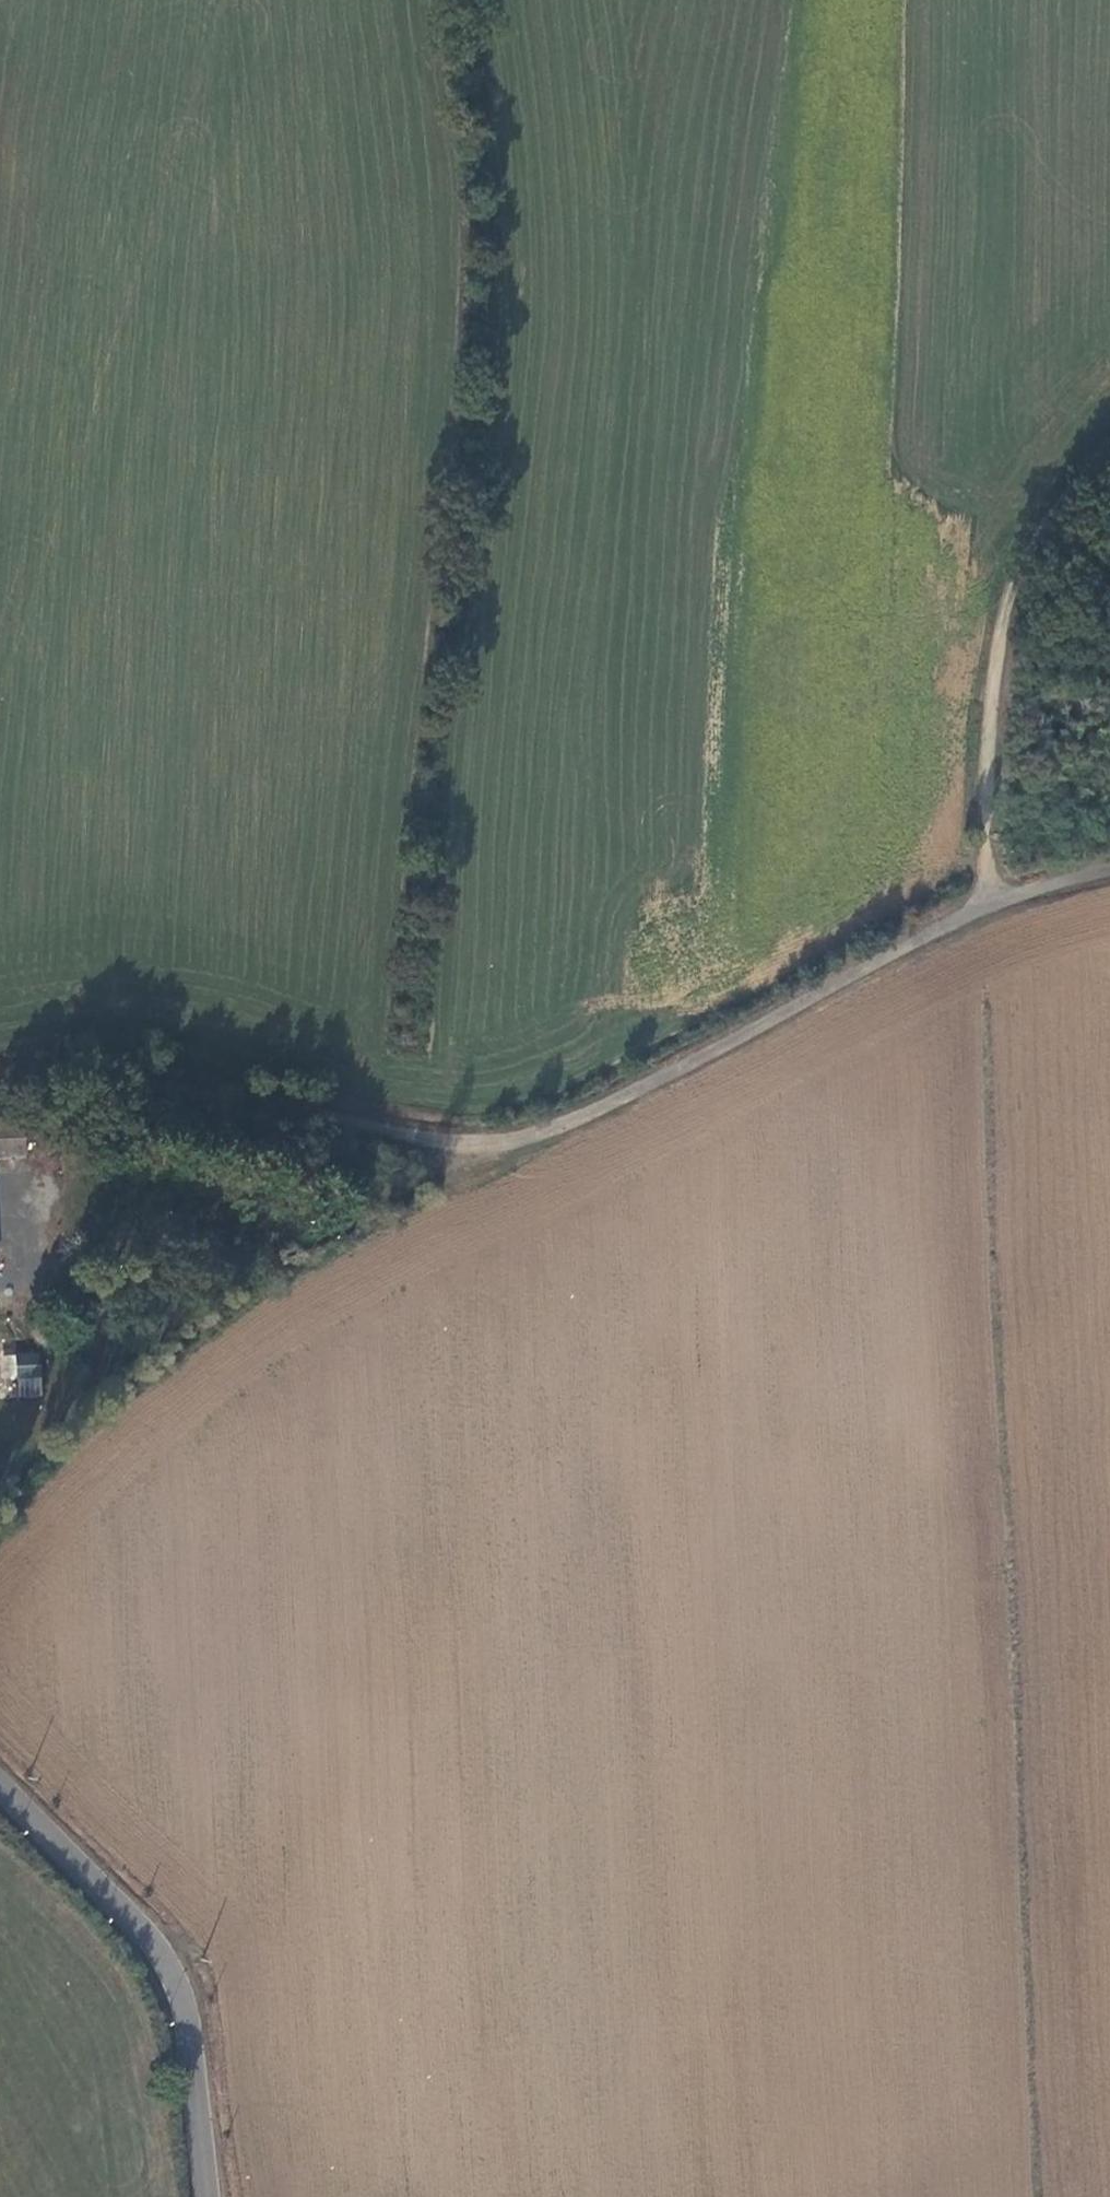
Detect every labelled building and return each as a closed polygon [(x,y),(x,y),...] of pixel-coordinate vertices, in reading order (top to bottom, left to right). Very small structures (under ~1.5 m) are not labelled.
[(23,1119),(0,1120),(0,1157),(25,1155),(23,1119)] [(37,1353),(16,1355),(17,1376),(39,1375),(37,1353)]
